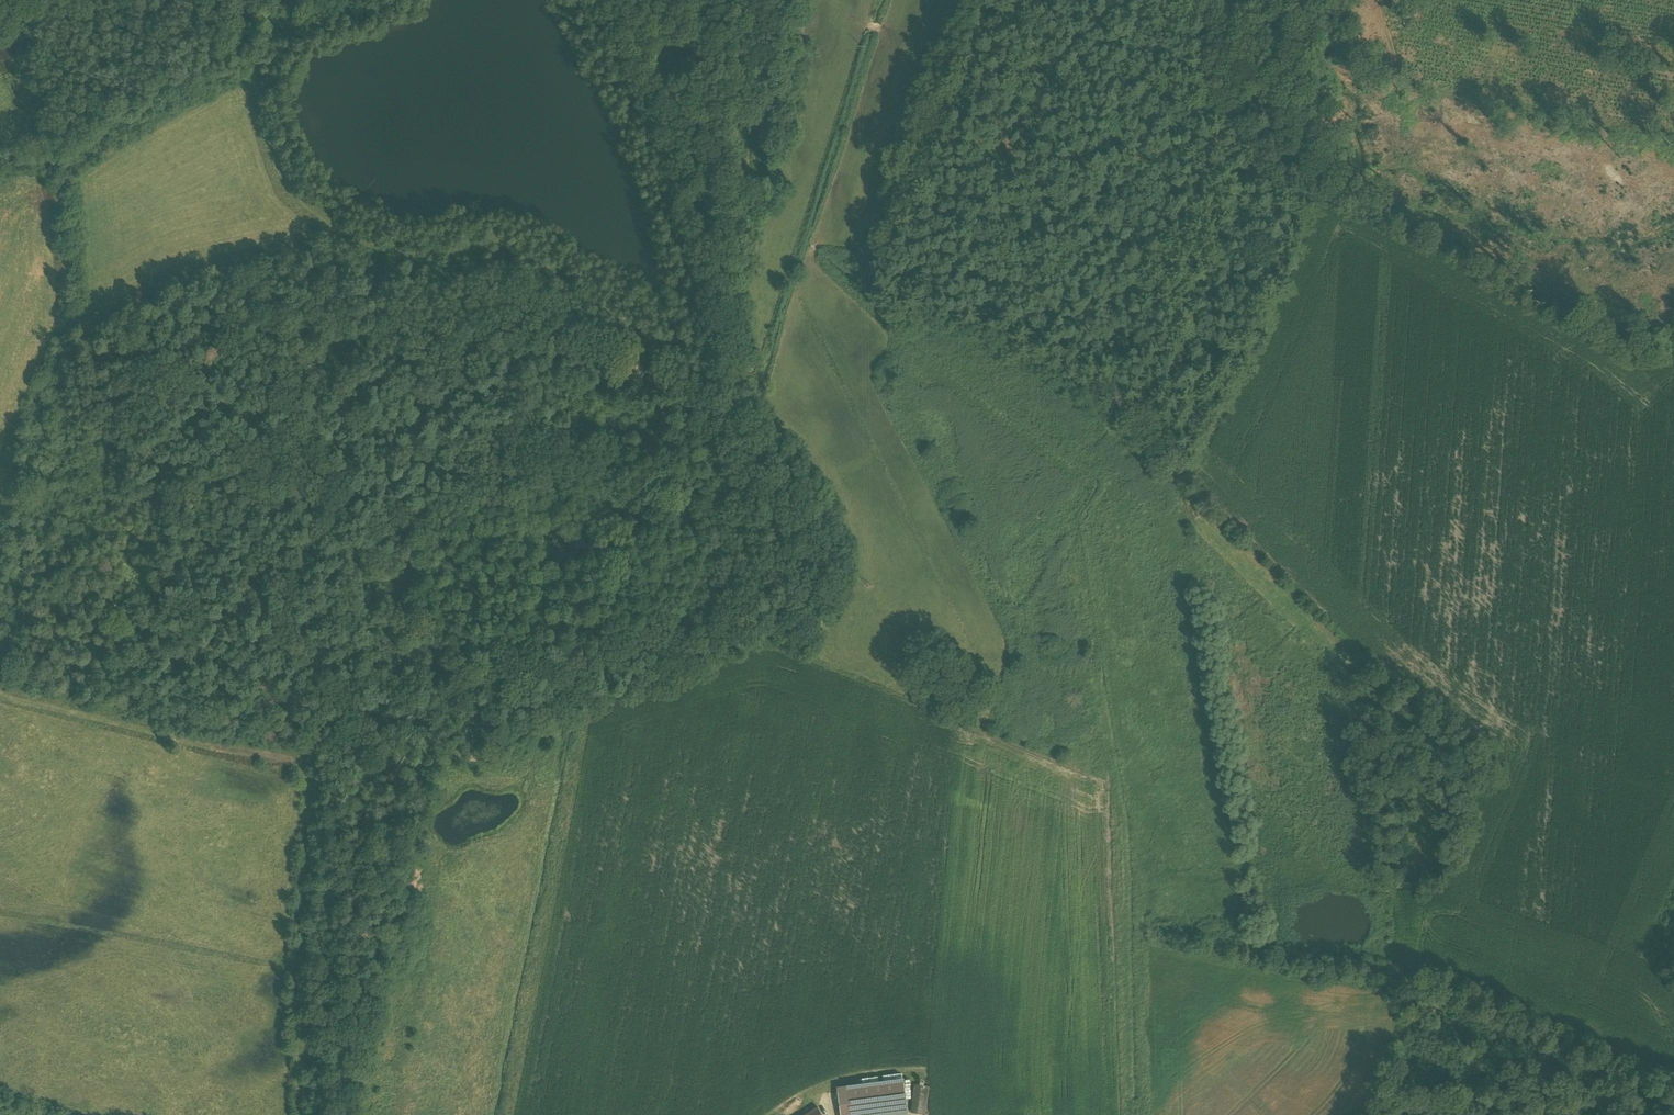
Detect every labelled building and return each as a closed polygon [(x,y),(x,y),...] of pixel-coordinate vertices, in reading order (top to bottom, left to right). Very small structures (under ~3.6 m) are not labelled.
[(839,1088),(842,1114),(894,1114),(908,1113),(904,1079),(839,1088)]
